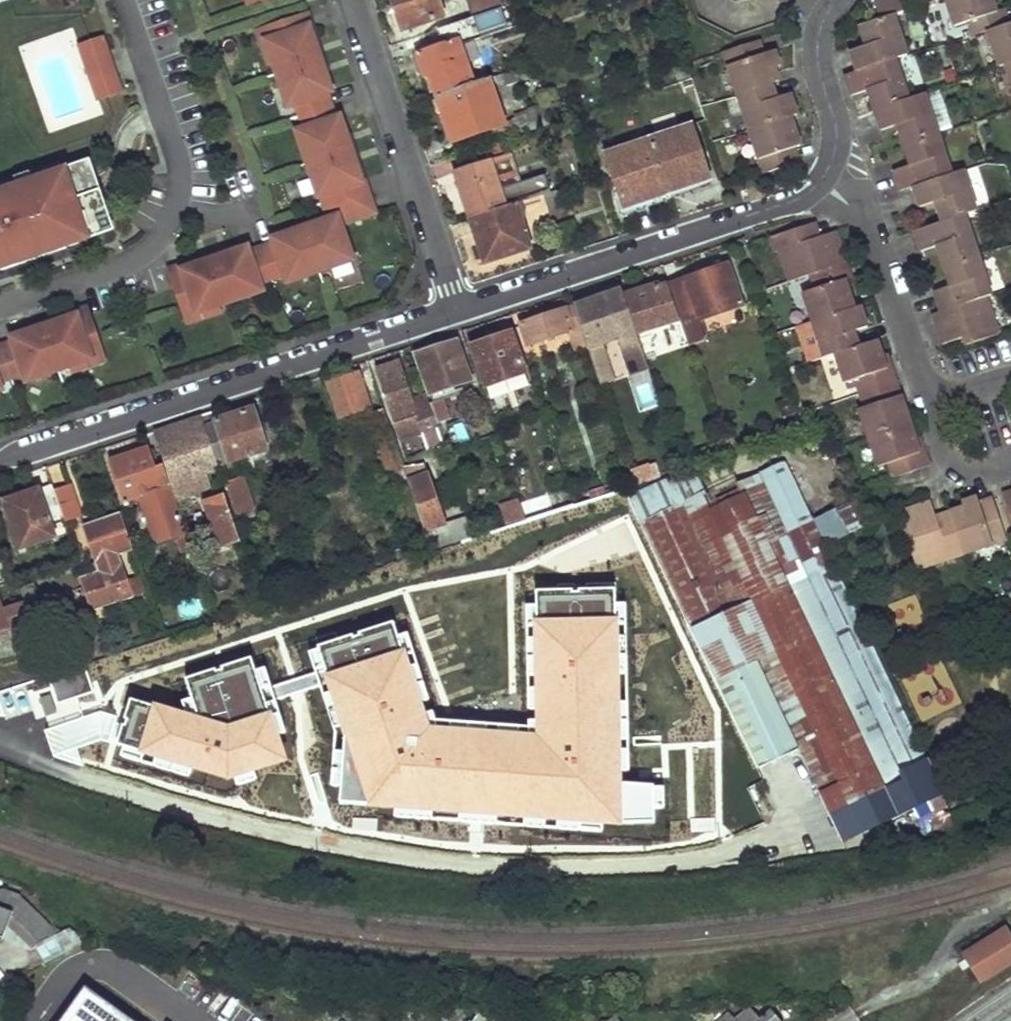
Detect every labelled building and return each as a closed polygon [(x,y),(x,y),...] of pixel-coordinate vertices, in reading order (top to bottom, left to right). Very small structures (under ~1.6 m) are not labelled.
[(402,30),(444,16),(439,0),(393,0),(402,30)] [(472,20),(477,18),(502,10),(507,8),(504,0),(468,0),(467,1),(472,20)] [(875,3),(880,20),(895,15),(904,12),(900,0),(884,0),(875,3)] [(956,26),(969,22),(974,36),(988,32),(1009,25),(1005,9),(997,11),(993,0),(947,0),(956,26)] [(481,33),(483,38),(509,29),(502,10),(477,18),(481,33)] [(307,13),(301,16),(307,31),(310,29),(316,47),(312,48),(317,62),(328,58),(311,12),(307,13)] [(880,20),(860,26),(867,46),(851,52),(857,72),(896,59),(908,55),(895,15),(880,20)] [(310,29),(307,31),(301,16),(272,26),(283,58),(277,60),(279,64),(282,74),(317,62),(312,48),(316,47),(310,29)] [(441,30),(445,45),(460,40),(481,33),(477,18),(472,20),(441,30)] [(988,32),(1000,68),(1006,65),(1010,63),(1010,24),(1009,25),(988,32)] [(272,26),(258,30),(270,67),(279,64),(277,60),(283,58),(272,26)] [(106,39),(82,47),(88,63),(112,55),(106,39)] [(430,74),(437,97),(474,84),(460,40),(445,45),(415,54),(424,76),(430,74)] [(757,57),(764,55),(760,41),(753,43),(757,57)] [(753,43),(724,53),(738,95),(772,84),(780,81),(770,53),(764,55),(757,57),(753,43)] [(112,55),(88,63),(94,82),(118,74),(112,55)] [(328,58),(317,62),(321,75),(325,74),(332,72),(328,58)] [(896,59),(857,72),(845,76),(852,96),(868,91),(875,111),(909,99),(896,59)] [(325,74),(321,75),(317,62),(282,74),(287,90),(293,88),(298,102),(303,116),(329,108),(325,93),(331,91),(325,74)] [(118,74),(94,82),(100,100),(124,92),(118,74)] [(437,97),(453,142),(493,129),(506,125),(491,79),(474,84),(437,97)] [(772,84),(738,95),(750,131),(792,117),(798,115),(791,94),(777,99),(772,84)] [(293,88),(287,90),(292,104),(298,102),(293,88)] [(909,99),(875,111),(882,131),(898,126),(904,146),(939,134),(925,94),(909,99)] [(341,120),(335,122),(329,108),(303,116),(308,131),(313,145),(307,147),(313,162),(318,160),(347,150),(343,138),(347,137),(341,120)] [(515,122),(520,136),(544,128),(537,115),(515,122)] [(792,117),(750,131),(764,174),(800,162),(795,148),(801,146),(792,117)] [(493,129),(497,144),(499,143),(520,136),(515,122),(506,125),(493,129)] [(649,141),(666,194),(710,180),(694,126),(649,141)] [(308,131),(302,133),(307,147),(313,145),(308,131)] [(347,137),(343,138),(347,150),(358,147),(353,134),(347,137)] [(939,134),(904,146),(911,166),(895,171),(901,191),(913,187),(952,175),(939,134)] [(606,155),(623,209),(666,194),(649,141),(606,155)] [(470,153),(475,170),(494,164),(509,207),(519,204),(499,143),(497,144),(470,153)] [(358,147),(347,150),(352,165),(356,164),(362,181),(358,183),(364,200),(374,196),(358,147)] [(356,164),(352,165),(347,150),(318,160),(313,162),(317,177),(323,175),(335,209),(364,200),(358,183),(362,181),(356,164)] [(0,264),(66,242),(68,248),(88,241),(87,235),(84,227),(112,218),(92,160),(3,190),(4,192),(0,193),(0,264)] [(457,176),(471,219),(509,207),(494,164),(475,170),(457,176)] [(952,175),(913,187),(920,208),(935,203),(942,222),(965,215),(977,211),(964,171),(952,175)] [(323,175),(317,177),(324,194),(321,195),(327,213),(335,209),(323,175)] [(535,187),(538,198),(546,196),(558,192),(554,181),(535,187)] [(546,196),(552,214),(573,207),(566,190),(558,192),(546,196)] [(374,196),(364,200),(370,217),(381,213),(374,196)] [(338,216),(320,222),(322,226),(309,230),(323,268),(338,263),(336,257),(353,251),(344,226),(370,217),(364,200),(335,209),(338,216)] [(471,219),(486,263),(533,247),(519,204),(509,207),(471,219)] [(328,215),(307,223),(309,230),(322,226),(320,222),(338,216),(335,209),(327,213),(328,215)] [(942,222),(915,231),(922,252),(936,247),(944,267),(979,255),(965,215),(942,222)] [(87,235),(114,226),(112,218),(84,227),(87,235)] [(307,223),(293,228),(294,231),(295,235),(309,230),(307,223)] [(816,224),(808,227),(812,240),(820,237),(816,224)] [(807,226),(771,238),(776,253),(780,252),(789,281),(800,278),(847,263),(836,231),(820,237),(812,240),(808,227),(807,226)] [(294,231),(278,237),(280,243),(264,248),(274,279),(292,273),(306,268),(308,273),(323,268),(309,230),(295,235),(294,231)] [(0,264),(3,271),(68,249),(68,248),(66,242),(0,264)] [(175,288),(183,310),(215,299),(217,305),(221,303),(247,294),(245,288),(259,284),(274,279),(264,248),(248,253),(247,247),(230,253),(231,256),(204,266),(203,262),(185,268),(186,272),(171,277),(175,288)] [(228,248),(169,269),(171,277),(186,272),(185,268),(203,262),(204,266),(231,256),(230,253),(228,248)] [(355,257),(353,251),(336,257),(338,263),(355,257)] [(979,255),(944,267),(951,287),(934,292),(941,312),(987,297),(992,295),(979,255)] [(847,263),(800,278),(813,322),(855,308),(846,281),(852,278),(847,263)] [(681,321),(689,343),(705,339),(700,319),(742,305),(727,265),(668,282),(681,321)] [(306,268),(292,273),(294,278),(308,273),(306,268)] [(623,293),(635,330),(648,325),(644,313),(661,308),(666,306),(658,282),(623,293)] [(245,288),(247,294),(261,289),(259,284),(245,288)] [(589,349),(600,382),(611,379),(601,342),(616,337),(619,344),(625,342),(638,338),(637,335),(635,330),(623,293),(622,291),(574,305),(577,314),(589,349)] [(941,312),(934,314),(943,344),(965,337),(972,335),(975,341),(975,343),(999,335),(987,297),(941,312)] [(183,310),(189,326),(225,314),(221,303),(217,305),(215,299),(183,310)] [(93,313),(90,305),(30,326),(32,330),(33,334),(60,325),(58,321),(76,315),(78,319),(93,313)] [(523,323),(530,344),(571,328),(569,318),(577,314),(574,305),(523,323)] [(855,308),(813,322),(825,358),(836,354),(859,347),(854,332),(868,327),(861,306),(855,308)] [(635,330),(637,335),(647,331),(666,326),(661,308),(644,313),(648,325),(635,330)] [(72,357),(104,346),(96,324),(93,313),(78,319),(76,315),(58,321),(60,325),(33,334),(32,330),(15,336),(17,343),(2,348),(13,378),(28,373),(42,368),(44,374),(70,365),(74,364),(72,357)] [(569,318),(571,328),(580,352),(589,349),(577,314),(569,318)] [(671,325),(678,347),(689,343),(681,321),(671,325)] [(473,344),(486,383),(525,369),(512,331),(473,344)] [(638,338),(644,358),(655,353),(647,331),(637,335),(638,338)] [(972,335),(965,337),(967,344),(975,341),(972,335)] [(625,342),(635,370),(647,366),(644,358),(638,338),(625,342)] [(417,353),(430,391),(470,378),(456,340),(417,353)] [(859,347),(836,354),(845,383),(856,380),(860,394),(897,382),(892,366),(887,368),(878,340),(859,347)] [(74,375),(109,363),(104,346),(72,357),(74,364),(70,365),(74,375)] [(13,378),(2,348),(0,349),(0,382),(13,378)] [(378,368),(395,421),(417,414),(411,398),(399,361),(378,368)] [(30,379),(44,374),(42,368),(28,373),(30,379)] [(651,371),(629,376),(637,412),(659,407),(651,371)] [(329,385),(341,421),(372,409),(360,374),(329,385)] [(897,382),(860,394),(865,408),(859,409),(869,438),(911,424),(897,382)] [(417,414),(395,421),(402,441),(424,434),(422,427),(436,421),(435,418),(429,401),(426,393),(411,398),(417,414)] [(429,401),(435,418),(445,415),(440,397),(429,401)] [(206,424),(220,467),(241,460),(270,450),(254,406),(217,419),(214,412),(203,415),(206,424)] [(373,415),(392,473),(405,468),(387,410),(373,415)] [(153,431),(157,442),(206,424),(203,415),(153,431)] [(424,434),(429,450),(444,445),(436,421),(422,427),(424,434)] [(163,459),(177,502),(210,490),(204,472),(220,467),(206,424),(157,442),(163,459)] [(911,424),(869,438),(879,467),(890,464),(894,478),(930,466),(925,451),(920,452),(911,424)] [(140,495),(158,544),(188,533),(177,502),(163,459),(156,461),(150,449),(111,461),(124,500),(140,495)] [(220,467),(226,484),(246,477),(241,460),(220,467)] [(691,468),(629,496),(638,515),(639,518),(679,498),(681,502),(703,493),(691,468)] [(814,521),(791,472),(764,485),(788,532),(814,521)] [(409,479),(426,530),(443,525),(427,474),(409,479)] [(232,500),(243,533),(263,526),(246,477),(226,484),(232,500)] [(5,502),(23,547),(55,534),(50,519),(65,513),(56,489),(54,483),(5,502)] [(65,513),(68,521),(82,514),(71,483),(56,489),(65,513)] [(681,502),(712,568),(788,532),(764,485),(711,510),(703,493),(681,502)] [(1003,495),(1010,520),(1010,492),(1003,495)] [(712,568),(681,502),(679,498),(639,518),(638,515),(335,613),(373,732),(485,694),(490,710),(418,748),(447,800),(487,779),(520,841),(529,857),(677,788),(750,755),(749,752),(793,731),(845,843),(944,795),(928,760),(913,729),(859,615),(826,546),(814,521),(788,532),(712,568)] [(993,498),(949,513),(952,521),(964,554),(1007,540),(993,498)] [(814,521),(826,546),(872,524),(862,499),(814,521)] [(212,506),(223,549),(242,543),(232,500),(212,506)] [(931,502),(899,513),(918,569),(964,554),(952,521),(949,522),(939,525),(936,517),(931,502)] [(82,522),(93,555),(132,542),(120,508),(82,522)] [(946,514),(936,517),(939,525),(949,522),(946,514)] [(80,576),(91,611),(134,596),(121,553),(134,548),(132,542),(93,555),(97,569),(80,576)] [(28,604),(33,620),(47,615),(37,586),(24,591),(28,604)] [(33,620),(28,604),(6,610),(0,592),(0,631),(33,620)] [(949,665),(908,675),(919,719),(960,709),(949,665)] [(50,699),(46,715),(320,795),(342,721),(149,666),(50,699)] [(677,788),(707,849),(768,826),(753,791),(765,784),(750,755),(677,788)] [(493,842),(494,829),(463,828),(462,841),(493,842)] [(496,842),(495,856),(521,856),(520,841),(496,842)] [(0,899),(0,940),(13,903),(2,899),(0,899)] [(13,903),(0,940),(27,949),(45,964),(88,940),(47,926),(13,903)] [(960,951),(979,982),(1010,962),(1010,931),(1005,922),(960,951)] [(88,987),(63,1020),(136,1020),(88,987)] [(720,1020),(759,1020),(751,1011),(739,1020),(731,1012),(720,1020)]
